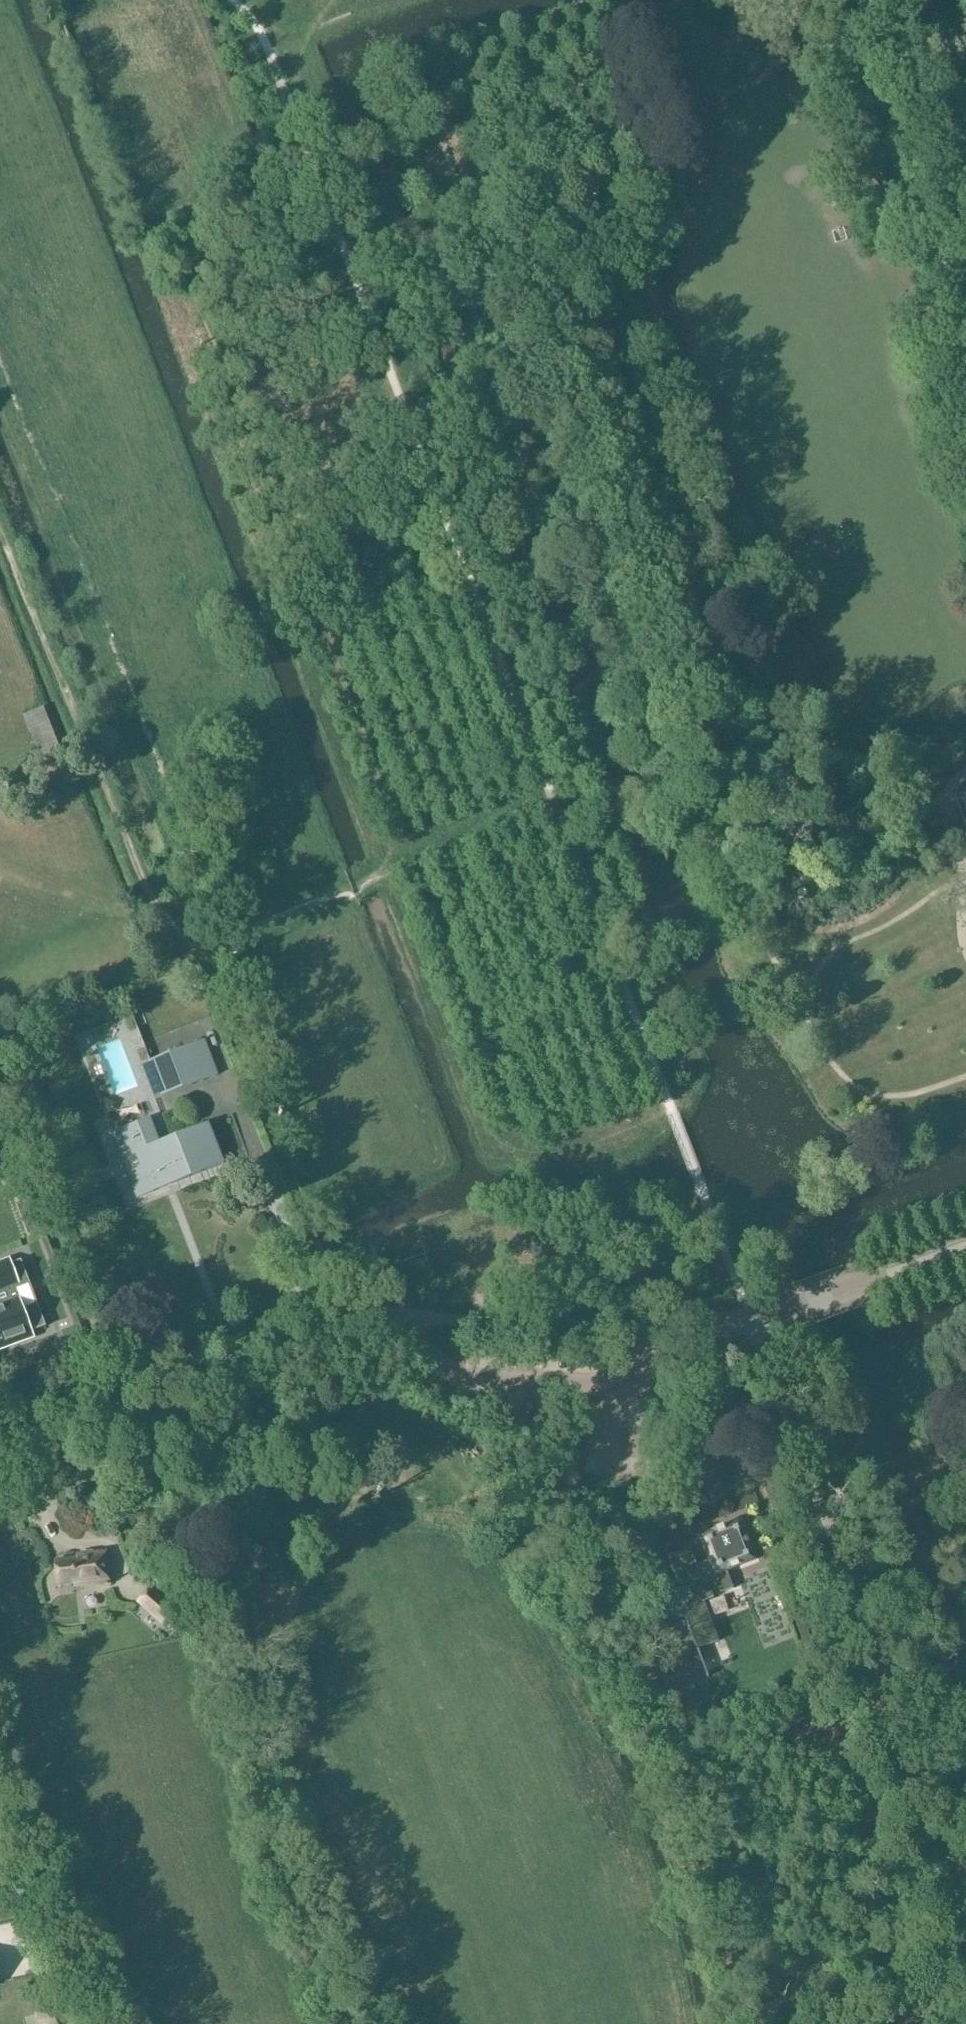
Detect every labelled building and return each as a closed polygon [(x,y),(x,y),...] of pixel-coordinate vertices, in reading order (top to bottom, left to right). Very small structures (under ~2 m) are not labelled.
[(957,800),(965,825),(965,797),(957,800)] [(162,1096),(217,1075),(204,1041),(149,1062),(162,1096)] [(137,1156),(142,1167),(129,1172),(134,1185),(138,1197),(222,1165),(207,1125),(172,1139),(171,1136),(167,1138),(169,1142),(159,1145),(149,1119),(114,1133),(121,1152),(124,1160),(137,1156)] [(0,1265),(0,1306),(18,1299),(13,1288),(19,1286),(10,1261),(0,1265)] [(33,1336),(31,1332),(44,1327),(36,1306),(23,1310),(19,1299),(18,1299),(0,1306),(0,1348),(33,1336)] [(702,1538),(711,1561),(697,1566),(691,1550),(668,1558),(680,1588),(694,1582),(700,1596),(687,1610),(701,1646),(723,1637),(709,1599),(717,1596),(716,1595),(734,1588),(727,1570),(753,1560),(740,1523),(727,1528),(702,1538)] [(74,1585),(110,1582),(107,1552),(78,1556),(78,1560),(57,1563),(59,1582),(74,1581),(74,1585)] [(138,1602),(139,1602),(163,1624),(174,1612),(149,1589),(138,1602)]
